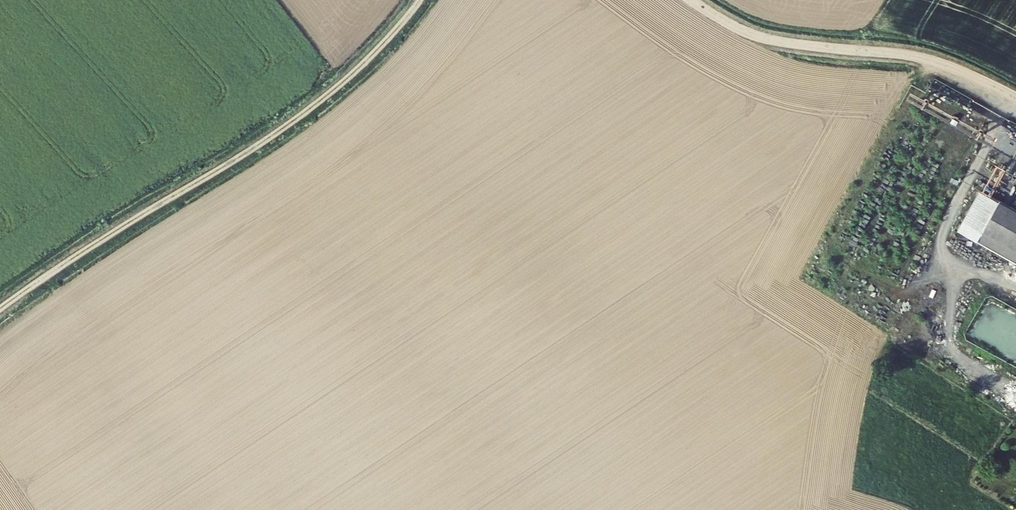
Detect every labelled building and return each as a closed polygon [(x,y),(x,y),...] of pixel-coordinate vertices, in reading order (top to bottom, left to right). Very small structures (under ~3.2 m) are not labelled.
[(954,227),(971,236),(994,201),(976,191),(954,227)] [(996,202),(994,201),(971,236),(974,238),(996,202)] [(996,202),(974,238),(1015,261),(1015,213),(996,202)]
